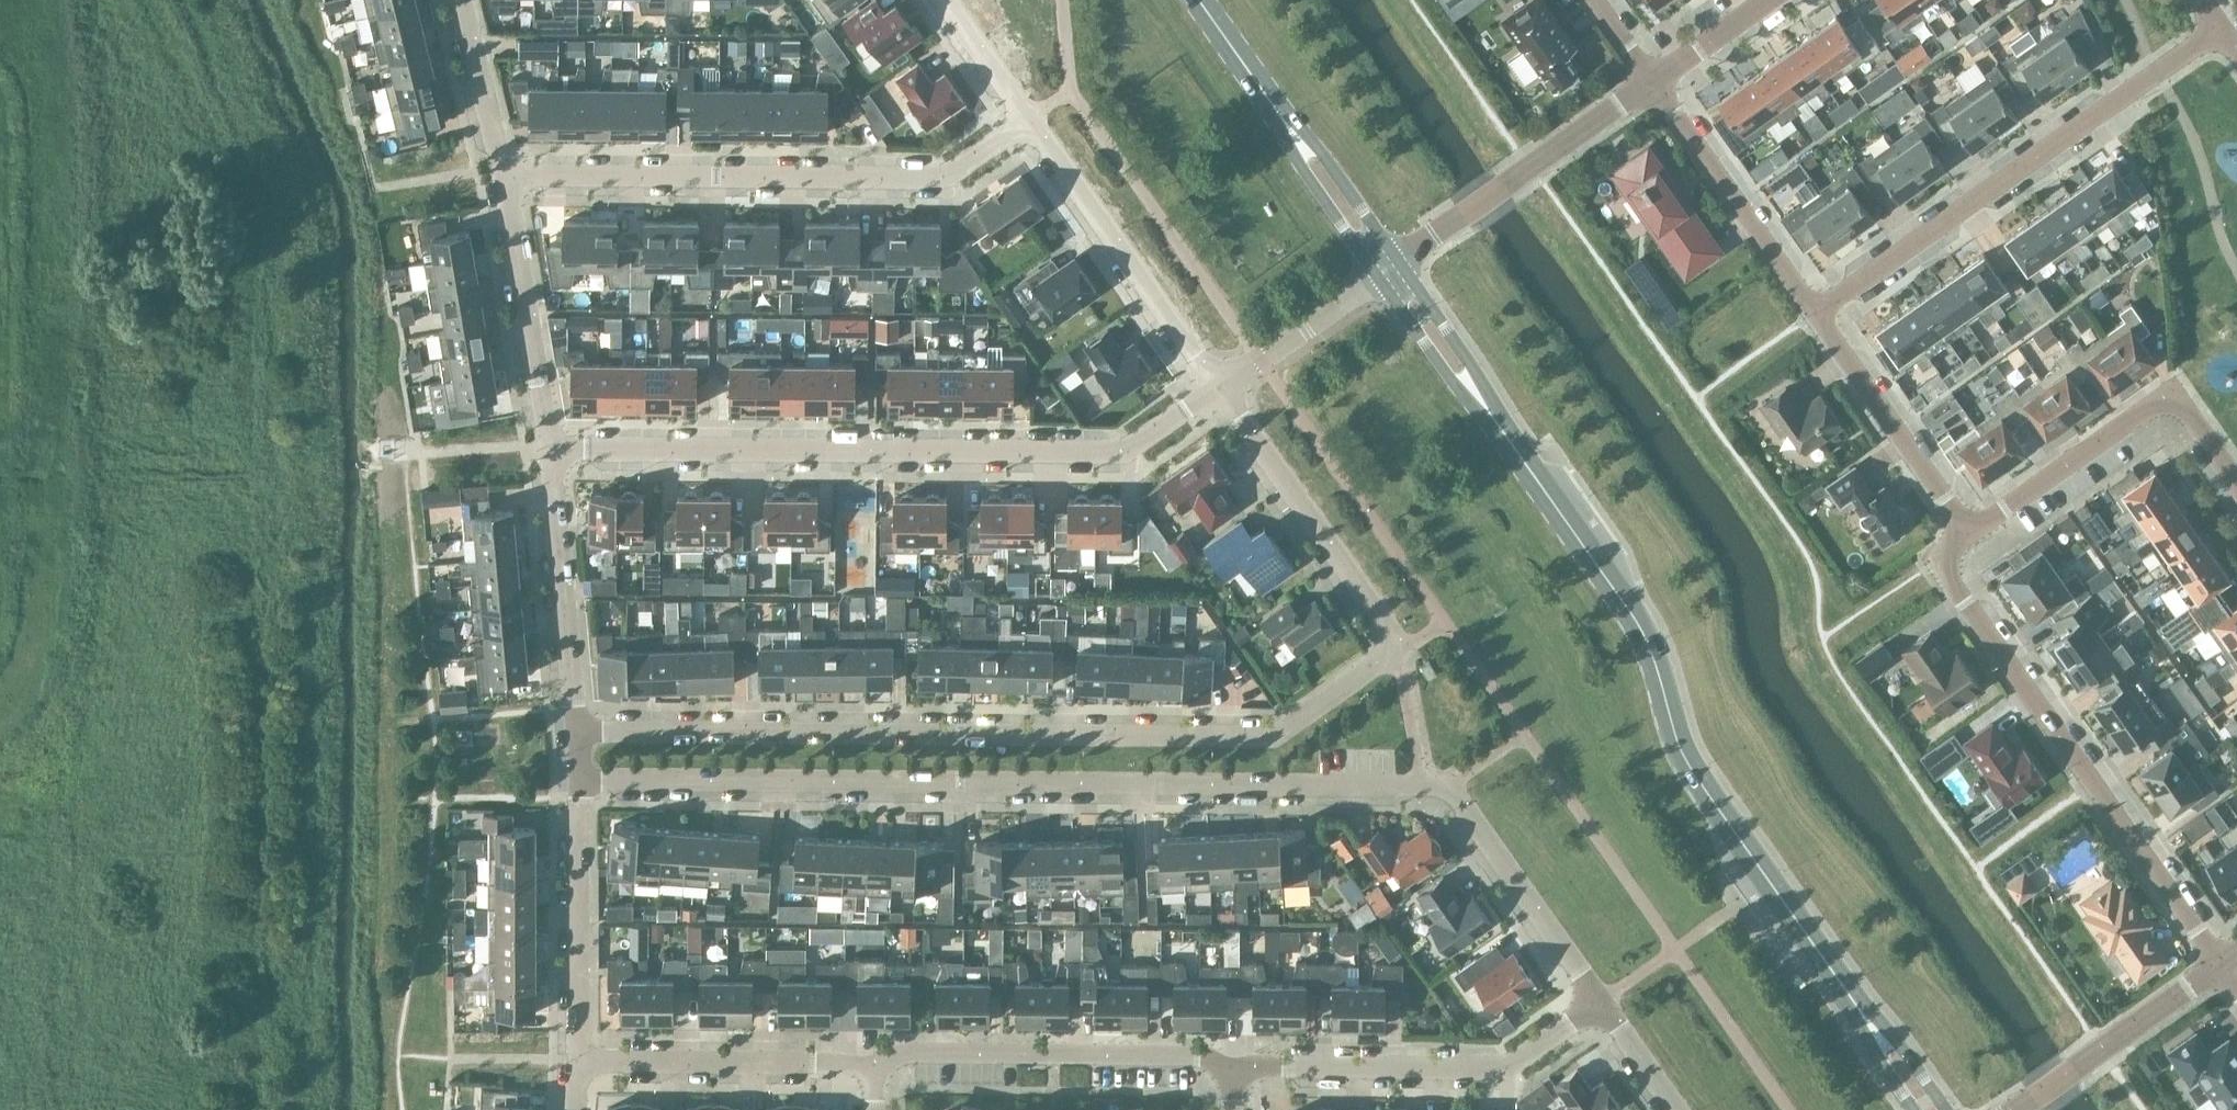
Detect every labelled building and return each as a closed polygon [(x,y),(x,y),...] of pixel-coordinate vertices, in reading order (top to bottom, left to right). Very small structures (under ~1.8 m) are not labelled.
[(345,0),(324,0),(327,11),(347,7),(345,0)] [(369,14),(421,1),(420,0),(365,0),(369,14)] [(494,15),(495,15),(494,10),(515,11),(517,0),(490,0),(494,15)] [(554,11),(563,11),(579,11),(579,0),(552,0),(554,11)] [(579,11),(603,11),(605,0),(579,0),(579,11)] [(641,11),(666,11),(666,0),(639,0),(641,11)] [(666,11),(690,11),(693,0),(666,0),(666,11)] [(710,11),(727,11),(738,3),(744,3),(746,2),(765,2),(769,8),(781,0),(710,0),(710,11)] [(829,22),(860,0),(814,0),(829,22)] [(877,0),(872,0),(844,20),(858,39),(866,33),(885,61),(919,37),(895,3),(884,10),(877,0)] [(1503,19),(1524,50),(1509,61),(1523,82),(1541,70),(1554,88),(1578,71),(1565,53),(1575,46),(1562,28),(1560,30),(1553,20),(1555,18),(1543,0),(1530,0),(1527,2),(1530,7),(1517,15),(1514,11),(1503,19)] [(1913,0),(1884,0),(1885,2),(1872,11),(1869,8),(1868,9),(1889,39),(1924,15),(1913,0)] [(1924,15),(1934,8),(1938,13),(1947,6),(1942,0),(1913,0),(1924,15)] [(1984,2),(1992,13),(2004,5),(2000,0),(1987,0),(1984,2)] [(2036,7),(2031,0),(2025,0),(2015,7),(2025,22),(2033,16),(2036,7)] [(369,14),(374,37),(422,25),(420,18),(424,17),(421,1),(369,14)] [(2037,38),(2066,79),(2073,74),(2075,78),(2089,68),(2078,52),(2094,41),(2095,42),(2097,41),(2081,8),(2057,25),(2049,14),(2029,28),(2036,39),(2037,38)] [(1971,10),(1956,20),(1965,32),(1979,22),(1971,10)] [(563,11),(563,32),(579,32),(579,11),(563,11)] [(666,15),(666,31),(680,31),(680,15),(666,15)] [(1816,29),(1845,70),(1879,46),(1858,16),(1857,16),(1859,20),(1846,29),(1836,15),(1816,29)] [(1952,23),(1937,33),(1945,46),(1946,45),(1960,36),(1960,35),(1952,23)] [(422,25),(374,37),(380,60),(391,58),(428,48),(422,25)] [(811,35),(821,48),(835,38),(826,25),(811,35)] [(1992,40),(1994,30),(1990,25),(1978,33),(1986,44),(1992,40)] [(2025,91),(2036,83),(2046,98),(2060,88),(2058,85),(2066,79),(2037,38),(2036,39),(2029,28),(2009,41),(2017,52),(2003,62),(2025,92),(2025,91)] [(1816,29),(1797,43),(1830,89),(1839,82),(1835,77),(1845,70),(1816,29)] [(343,45),(356,42),(354,33),(341,36),(343,45)] [(1986,44),(1978,33),(1971,38),(1964,43),(1972,54),(1986,44)] [(585,54),(585,38),(566,38),(566,54),(585,54)] [(595,38),(594,51),(612,51),(612,38),(595,38)] [(621,38),(621,52),(639,52),(639,39),(639,38),(621,38)] [(729,39),(729,53),(747,53),(747,39),(729,39)] [(755,39),(755,53),(774,53),(774,39),(755,39)] [(800,39),(782,39),(782,53),(800,53),(800,39)] [(358,51),(356,42),(343,45),(345,54),(358,51)] [(1797,43),(1778,56),(1800,88),(1805,96),(1806,97),(1817,90),(1820,95),(1830,89),(1797,43)] [(433,71),(428,48),(391,58),(397,81),(433,71)] [(1896,57),(1907,73),(1916,66),(1905,51),(1896,57)] [(1800,88),(1778,56),(1758,70),(1791,116),(1800,109),(1795,102),(1805,96),(1800,88)] [(1896,60),(1884,68),(1894,82),(1905,74),(1896,60)] [(918,61),(896,77),(910,96),(908,98),(928,126),(964,101),(944,72),(932,81),(918,61)] [(557,130),(558,86),(558,66),(551,65),(547,86),(528,86),(528,79),(511,78),(511,77),(510,77),(521,122),(530,121),(530,130),(557,130)] [(558,86),(557,130),(584,130),(585,86),(585,66),(578,66),(573,86),(558,86)] [(600,86),(585,86),(584,130),(611,130),(612,86),(612,66),(605,66),(600,86)] [(627,86),(612,86),(611,130),(638,131),(639,87),(639,66),(632,66),(627,86)] [(654,87),(639,87),(638,131),(665,131),(666,104),(678,104),(679,104),(679,66),(658,66),(654,87)] [(679,104),(678,104),(678,115),(692,115),(692,131),(719,131),(719,87),(704,87),(700,66),(679,66),(679,104)] [(1965,89),(1994,130),(2001,124),(2004,128),(2018,118),(2002,96),(2013,89),(2015,92),(2016,91),(1998,66),(1965,89)] [(719,87),(719,131),(746,131),(746,87),(746,67),(739,67),(735,87),(719,87)] [(746,87),(746,131),(773,131),(773,87),(773,67),(766,67),(762,87),(746,87)] [(773,87),(773,131),(800,132),(800,88),(800,67),(793,67),(788,88),(773,87)] [(815,88),(800,88),(800,132),(827,132),(827,105),(841,105),(851,119),(863,110),(856,100),(834,67),(820,67),(815,88)] [(1791,116),(1758,70),(1739,84),(1761,115),(1762,115),(1768,124),(1778,117),(1782,122),(1791,116)] [(433,71),(397,81),(386,83),(391,106),(439,94),(433,71)] [(1911,80),(1907,82),(1914,91),(1921,86),(1922,85),(1916,76),(1911,80)] [(354,91),(367,88),(365,79),(352,82),(354,91)] [(1858,87),(1867,101),(1878,93),(1868,80),(1858,87)] [(1761,115),(1739,84),(1719,98),(1729,111),(1715,121),(1713,118),(1712,118),(1733,148),(1768,124),(1762,115),(1761,115)] [(1904,84),(1891,93),(1903,111),(1916,102),(1904,84)] [(369,97),(367,88),(354,91),(356,100),(369,97)] [(1994,130),(1965,89),(1932,112),(1950,138),(1951,137),(1949,134),(1959,126),(1972,145),(1994,130)] [(869,91),(856,100),(863,110),(867,115),(880,107),(869,91)] [(445,118),(439,94),(391,106),(400,143),(427,137),(424,123),(445,118)] [(1848,114),(1858,107),(1850,95),(1839,102),(1848,114)] [(1837,122),(1848,114),(1839,102),(1828,110),(1837,122)] [(1920,134),(1900,148),(1899,148),(1922,180),(1943,165),(1930,146),(1941,139),(1943,143),(1944,142),(1926,116),(1913,125),(1920,134)] [(1810,124),(1807,126),(1815,137),(1828,129),(1821,120),(1811,127),(1811,126),(1810,124)] [(1899,148),(1900,148),(1894,139),(1860,163),(1878,188),(1879,188),(1877,184),(1887,177),(1900,195),(1922,180),(1899,148)] [(380,144),(368,147),(371,159),(379,157),(383,156),(380,144)] [(1782,145),(1748,168),(1755,179),(1789,156),(1782,145)] [(1687,268),(1693,263),(1695,266),(1709,256),(1708,253),(1711,251),(1703,239),(1708,235),(1676,189),(1678,188),(1664,168),(1660,171),(1649,156),(1643,160),(1640,156),(1624,167),(1627,172),(1621,176),(1632,191),(1628,194),(1651,226),(1653,225),(1676,258),(1678,256),(1687,268)] [(2112,161),(2090,177),(2125,226),(2134,219),(2127,208),(2138,200),(2140,202),(2152,194),(2136,172),(2126,180),(2112,161)] [(1821,190),(1850,231),(1858,225),(1860,229),(1874,219),(1858,197),(1869,190),(1871,193),(1873,192),(1854,167),(1821,190)] [(2125,226),(2090,177),(2069,192),(2096,230),(2108,222),(2115,232),(2125,226)] [(1005,190),(1004,187),(992,196),(993,198),(981,207),(978,204),(960,216),(960,238),(965,245),(993,225),(1001,236),(1040,208),(1020,180),(1005,190)] [(1850,231),(1821,190),(1782,218),(1803,248),(1805,246),(1804,245),(1820,234),(1831,249),(1845,239),(1843,236),(1850,231)] [(2096,230),(2069,192),(2048,207),(2082,255),(2092,249),(2084,238),(2096,230)] [(2082,255),(2048,207),(2027,221),(2049,253),(2048,254),(2053,260),(2065,251),(2073,262),(2082,255)] [(436,260),(473,254),(469,230),(448,233),(445,220),(418,224),(422,250),(434,248),(436,259),(436,260)] [(590,264),(591,220),(564,220),(564,246),(547,246),(545,238),(544,238),(553,290),(554,290),(553,284),(571,284),(576,264),(590,264)] [(591,220),(590,264),(605,264),(609,285),(631,285),(631,247),(617,246),(618,220),(591,220)] [(631,247),(631,285),(649,285),(652,285),(657,264),(671,264),(671,220),(645,220),(644,247),(631,247)] [(671,220),(671,264),(686,265),(690,285),(711,285),(712,247),(698,247),(698,221),(671,220)] [(712,247),(711,285),(733,286),(737,265),(752,265),(752,221),(725,221),(725,247),(712,247)] [(752,221),(752,265),(766,265),(771,286),(792,286),(792,248),(779,248),(779,221),(752,221)] [(806,248),(792,248),(792,286),(813,286),(818,266),(832,266),(833,222),(806,221),(806,248)] [(2049,253),(2027,221),(2005,237),(2027,269),(2048,254),(2049,253)] [(833,222),(832,266),(847,266),(851,286),(873,287),(873,248),(860,248),(860,222),(833,222)] [(873,248),(873,287),(894,287),(899,266),(913,266),(914,222),(887,222),(887,248),(873,248)] [(914,222),(913,266),(939,266),(938,288),(966,288),(981,277),(959,246),(945,256),(940,249),(940,222),(914,222)] [(2135,239),(2141,249),(2153,241),(2146,231),(2135,239)] [(2141,249),(2135,239),(2123,247),(2134,263),(2145,255),(2141,249)] [(2141,249),(2145,255),(2146,256),(2158,248),(2153,241),(2141,249)] [(1961,268),(1995,317),(2005,310),(1997,299),(2010,290),(1983,252),(1961,268)] [(436,260),(436,259),(424,261),(428,285),(477,277),(473,254),(436,260)] [(1096,288),(1076,259),(1049,278),(1040,266),(1013,285),(1031,310),(1045,300),(1057,316),(1096,288)] [(2104,261),(2092,269),(2099,279),(2110,271),(2104,261)] [(407,274),(406,265),(392,267),(394,276),(407,274)] [(1995,317),(1961,268),(1940,283),(1967,321),(1967,320),(1979,313),(1986,323),(1995,317)] [(2099,279),(2092,269),(2081,277),(2087,287),(2099,279)] [(481,300),(477,277),(428,285),(433,309),(444,307),(444,306),(481,300)] [(1641,289),(1648,300),(1661,291),(1654,281),(1641,289)] [(992,293),(1014,323),(1028,313),(1007,283),(992,293)] [(1967,321),(1940,283),(1919,298),(1947,338),(1969,323),(1967,320),(1967,321)] [(2026,290),(2045,317),(2056,310),(2037,283),(2026,290)] [(631,285),(630,308),(649,308),(649,297),(649,285),(631,285)] [(2110,295),(2103,285),(2087,296),(2094,306),(2110,295)] [(2045,317),(2026,290),(2015,298),(2034,325),(2045,317)] [(562,293),(544,292),(546,308),(562,308),(562,293)] [(780,296),(780,309),(792,309),(792,296),(780,296)] [(1947,338),(1919,298),(1898,313),(1926,353),(1927,353),(1947,338)] [(485,324),(481,300),(444,306),(444,307),(448,329),(448,330),(485,324)] [(2124,318),(2104,332),(2135,376),(2148,367),(2145,364),(2154,358),(2139,337),(2150,329),(2131,302),(2119,310),(2124,318)] [(400,314),(414,311),(412,303),(399,305),(400,314)] [(2067,312),(2080,331),(2093,321),(2080,303),(2067,312)] [(414,311),(400,314),(402,323),(415,320),(414,311)] [(964,318),(964,324),(988,324),(988,311),(964,311),(964,318)] [(1926,353),(1898,313),(1876,328),(1889,347),(1878,354),(1893,376),(1905,367),(1904,365),(1915,357),(1923,368),(1933,361),(1927,353),(1926,353)] [(598,314),(566,314),(566,328),(598,328),(598,314)] [(619,324),(619,315),(608,315),(608,324),(619,324)] [(646,329),(646,315),(641,315),(636,315),(636,328),(646,329)] [(781,329),(781,316),(769,316),(767,316),(766,329),(781,329)] [(830,336),(830,335),(830,326),(830,316),(815,316),(814,336),(830,336)] [(851,335),(868,335),(869,335),(869,329),(869,317),(868,317),(851,316),(851,330),(851,335)] [(898,317),(876,317),(876,338),(898,338),(898,317)] [(938,333),(938,317),(924,317),(924,333),(938,333)] [(939,317),(939,331),(964,331),(964,324),(964,318),(939,317)] [(2059,338),(2048,323),(2032,335),(2043,349),(2059,338)] [(448,330),(448,329),(439,330),(443,354),(489,347),(485,324),(448,330)] [(1117,342),(1108,329),(1086,344),(1101,365),(1096,369),(1114,394),(1152,367),(1134,342),(1120,352),(1115,343),(1117,342)] [(2001,349),(2012,340),(2005,331),(1994,339),(2001,349)] [(2078,339),(2066,347),(2085,375),(2096,367),(2111,388),(2120,382),(2122,385),(2135,376),(2104,332),(2084,347),(2078,339)] [(659,333),(659,348),(671,348),(671,333),(659,333)] [(598,361),(597,405),(599,405),(604,408),(612,409),(612,405),(622,405),(622,361),(622,346),(610,346),(610,361),(598,361)] [(443,354),(440,354),(444,378),(493,370),(489,347),(443,354)] [(1055,383),(1079,365),(1066,347),(1042,364),(1055,383)] [(2085,375),(2066,347),(2054,356),(2060,364),(2040,378),(2070,422),(2083,413),(2081,409),(2089,403),(2075,382),(2085,375)] [(659,349),(647,349),(646,405),(648,405),(654,409),(661,410),(661,405),(671,405),(671,361),(671,348),(659,348),(659,349)] [(928,407),(938,407),(939,350),(939,348),(927,348),(927,363),(914,363),(914,407),(916,407),(921,411),(928,412),(928,407)] [(408,361),(422,358),(420,349),(407,352),(408,361)] [(597,405),(598,361),(584,361),(584,349),(563,349),(565,362),(572,362),(572,404),(597,405)] [(622,361),(622,405),(624,405),(629,408),(636,409),(636,405),(646,405),(647,349),(636,349),(636,361),(622,361)] [(685,361),(671,361),(671,405),(696,405),(696,376),(709,376),(709,350),(685,350),(685,361)] [(730,406),(756,406),(756,350),(718,350),(718,376),(731,376),(730,406)] [(781,350),(756,350),(756,406),(758,406),(763,410),(770,410),(770,406),(780,406),(780,362),(781,350)] [(794,362),(780,362),(780,406),(782,406),(788,410),(795,411),(795,406),(805,406),(805,362),(805,351),(794,350),(794,362)] [(953,407),(963,407),(963,350),(939,350),(938,407),(940,407),(946,411),(953,412),(953,407)] [(988,350),(963,350),(963,407),(965,407),(970,411),(974,412),(977,412),(977,407),(988,408),(988,364),(988,350)] [(914,407),(914,363),(900,363),(900,351),(876,351),(876,377),(889,377),(889,407),(914,407)] [(988,364),(988,408),(1013,408),(1013,378),(1026,378),(1026,352),(1002,352),(1002,364),(988,364)] [(1975,352),(1963,361),(1970,370),(1981,362),(1975,352)] [(853,363),(830,362),(829,406),(855,407),(855,377),(867,377),(868,354),(853,354),(853,363)] [(423,367),(422,358),(408,361),(410,370),(423,367)] [(1970,370),(1963,361),(1952,368),(1959,378),(1970,370)] [(805,362),(805,406),(806,406),(812,410),(815,411),(819,411),(819,406),(829,406),(830,362),(805,362)] [(1996,364),(1987,371),(1995,383),(2004,376),(1996,364)] [(497,395),(493,370),(444,378),(451,416),(478,411),(476,398),(497,395)] [(411,393),(443,390),(442,371),(410,374),(411,393)] [(1047,377),(1034,386),(1047,406),(1061,396),(1047,377)] [(2070,422),(2040,378),(2019,392),(2014,384),(2002,393),(2021,420),(2032,412),(2046,433),(2055,427),(2057,431),(2070,422)] [(1820,394),(1798,409),(1796,406),(1799,404),(1786,386),(1762,403),(1781,431),(1789,426),(1805,449),(1841,423),(1820,394)] [(1919,390),(1908,397),(1916,408),(1927,401),(1919,390)] [(1934,434),(1947,426),(1942,418),(1962,405),(1952,391),(1920,414),(1934,434)] [(1995,409),(1975,423),(2006,467),(2019,458),(2016,455),(2025,449),(2010,428),(2021,420),(2002,393),(1990,401),(1995,409)] [(414,402),(415,417),(440,415),(439,401),(414,402)] [(2141,436),(2159,425),(2153,417),(2136,428),(2141,436)] [(2006,467),(1975,423),(1954,438),(1949,430),(1937,438),(1956,466),(1967,458),(1982,479),(1990,473),(1993,476),(2006,467)] [(1229,477),(1208,448),(1162,480),(1183,509),(1193,502),(1211,527),(1238,508),(1227,492),(1223,494),(1217,485),(1229,477)] [(1854,467),(1828,485),(1840,501),(1851,494),(1859,504),(1858,505),(1862,511),(1860,512),(1860,513),(1860,514),(1860,516),(1860,518),(1860,520),(1861,521),(1862,522),(1864,523),(1866,524),(1867,525),(1868,525),(1869,525),(1871,524),(1883,541),(1908,523),(1907,521),(1908,520),(1909,519),(1909,518),(1909,517),(1909,515),(1909,514),(1908,512),(1908,511),(1907,510),(1906,508),(1904,507),(1903,506),(1901,506),(1900,505),(1898,505),(1896,506),(1883,487),(1872,495),(1864,484),(1865,484),(1854,467)] [(2169,490),(2169,489),(2154,468),(2135,481),(2127,470),(2106,485),(2114,497),(2116,496),(2124,507),(2114,515),(2121,525),(2132,517),(2131,517),(2169,490)] [(1158,474),(1142,484),(1156,508),(1172,499),(1158,474)] [(461,485),(462,498),(463,498),(489,496),(488,483),(461,485)] [(1821,483),(1811,490),(1816,498),(1826,490),(1821,483)] [(2131,517),(2132,517),(2139,528),(2129,536),(2135,545),(2184,511),(2179,503),(2182,501),(2172,487),(2169,489),(2169,490),(2131,517)] [(617,536),(616,547),(656,547),(656,520),(643,520),(643,495),(637,495),(634,491),(629,490),(625,491),(622,494),(617,494),(617,536)] [(704,548),(704,495),(699,495),(696,492),(691,490),(687,492),(684,495),(678,495),(678,520),(665,520),(664,547),(704,548)] [(709,495),(704,495),(704,548),(704,553),(721,553),(721,548),(743,548),(743,520),(730,520),(730,495),(724,495),(721,492),(717,491),(712,492),(709,495)] [(791,537),(791,496),(786,496),(783,492),(779,491),(774,492),(771,496),(765,496),(765,520),(752,520),(752,548),(776,548),(776,537),(791,537)] [(791,496),(791,537),(806,537),(806,548),(830,549),(830,521),(817,521),(817,496),(812,496),(808,492),(804,491),(800,492),(796,496),(791,496)] [(1807,511),(1818,503),(1810,491),(1798,499),(1807,511)] [(920,538),(920,497),(915,497),(912,493),(907,492),(903,493),(900,497),(894,496),(894,521),(881,521),(881,549),(920,549),(920,538)] [(925,497),(920,497),(920,538),(935,538),(935,549),(959,550),(959,522),(946,522),(946,497),(940,497),(937,493),(933,492),(928,494),(925,497)] [(1007,539),(1007,497),(1002,497),(999,494),(995,493),(991,494),(987,497),(981,497),(981,522),(968,522),(968,550),(992,550),(993,538),(1007,539)] [(1007,497),(1007,539),(1032,539),(1032,550),(1046,550),(1047,523),(1033,523),(1034,498),(1028,498),(1024,494),(1020,493),(1016,494),(1012,497),(1007,497)] [(1095,539),(1095,498),(1090,498),(1086,494),(1082,493),(1078,494),(1074,498),(1069,498),(1069,513),(1057,512),(1057,510),(1056,510),(1055,565),(1080,565),(1080,539),(1095,539)] [(617,536),(617,494),(591,494),(591,501),(587,506),(586,513),(591,513),(590,534),(587,534),(588,547),(602,547),(602,536),(617,536)] [(1100,498),(1095,498),(1095,539),(1109,539),(1109,551),(1134,551),(1134,523),(1121,523),(1121,498),(1115,498),(1112,495),(1107,494),(1103,495),(1100,498)] [(477,535),(515,532),(512,507),(491,509),(489,496),(463,498),(462,498),(465,537),(477,536),(477,535)] [(2092,511),(2084,501),(2074,508),(2081,519),(2092,511)] [(2184,511),(2135,545),(2142,555),(2153,547),(2161,559),(2199,532),(2184,511)] [(2068,512),(2057,519),(2065,530),(2075,523),(2068,512)] [(1181,559),(1181,558),(1169,541),(1148,513),(1138,520),(1138,546),(1154,546),(1169,568),(1181,559)] [(1293,568),(1269,534),(1264,538),(1258,530),(1248,537),(1236,521),(1202,545),(1226,579),(1245,566),(1262,590),(1293,568)] [(2018,595),(2056,569),(2048,558),(2061,549),(2046,528),(2006,555),(2007,557),(2019,548),(2026,557),(2003,574),(2005,577),(2005,583),(2007,587),(2011,591),(2016,593),(2018,595)] [(2199,532),(2161,559),(2169,571),(2158,578),(2165,588),(2174,583),(2173,582),(2214,553),(2208,546),(2213,543),(2203,529),(2199,532)] [(1195,548),(1183,531),(1169,541),(1181,558),(1195,548)] [(517,556),(517,555),(515,532),(477,535),(477,536),(479,558),(479,559),(517,556)] [(447,547),(446,538),(433,539),(434,548),(447,547)] [(2112,562),(2121,555),(2113,544),(2103,550),(2112,562)] [(2135,545),(2121,555),(2124,560),(2127,558),(2130,563),(2142,555),(2135,545)] [(2173,582),(2174,583),(2189,604),(2157,627),(2164,637),(2225,595),(2217,584),(2229,575),(2214,553),(2173,582)] [(479,559),(479,558),(462,560),(463,572),(471,571),(472,583),(473,583),(519,579),(518,571),(522,571),(521,555),(517,555),(517,556),(479,559)] [(2129,567),(2121,555),(2112,562),(2120,573),(2129,567)] [(2086,579),(2093,589),(2112,577),(2105,567),(2086,579)] [(1028,569),(1007,569),(1007,594),(1008,594),(1028,594),(1028,569)] [(2056,569),(2018,595),(2020,598),(2020,604),(2022,608),(2025,612),(2031,614),(2033,617),(2057,600),(2064,611),(2051,619),(2052,620),(2091,592),(2076,571),(2063,580),(2056,569)] [(729,570),(729,592),(746,592),(746,570),(729,570)] [(762,570),(747,570),(747,583),(762,583),(762,570)] [(876,593),(892,593),(892,575),(876,575),(876,593)] [(1065,575),(1050,575),(1050,594),(1065,594),(1065,575)] [(437,587),(451,585),(450,576),(436,578),(437,587)] [(2091,592),(2052,620),(2052,621),(2056,618),(2063,628),(2048,638),(2052,643),(2050,648),(2055,655),(2060,655),(2063,660),(2101,633),(2094,623),(2106,614),(2105,611),(2112,606),(2109,601),(2124,590),(2114,576),(2091,592)] [(616,577),(591,577),(592,591),(616,591),(616,577)] [(659,591),(660,578),(645,578),(645,591),(659,591)] [(660,578),(660,591),(673,591),(673,578),(660,578)] [(963,578),(963,594),(974,594),(983,594),(983,578),(963,578)] [(473,583),(472,583),(469,583),(472,607),(521,603),(519,579),(473,583)] [(856,585),(839,584),(838,605),(855,606),(856,585)] [(451,585),(437,587),(438,596),(452,594),(451,585)] [(2143,586),(2133,593),(2141,604),(2151,598),(2143,586)] [(948,594),(947,607),(974,608),(974,594),(963,594),(948,594)] [(2164,637),(2172,648),(2206,624),(2222,646),(2236,635),(2236,602),(2233,605),(2225,595),(2164,637)] [(469,611),(469,598),(447,599),(448,612),(469,611)] [(626,612),(626,598),(611,598),(611,611),(626,612)] [(649,598),(638,598),(638,608),(639,608),(650,608),(649,598)] [(675,609),(675,598),(665,598),(665,610),(675,609)] [(812,599),(813,612),(813,614),(828,614),(828,599),(812,599)] [(1334,627),(1315,599),(1292,616),(1284,604),(1261,620),(1276,641),(1286,634),(1298,652),(1334,627)] [(1085,619),(1085,601),(1069,601),(1067,601),(1068,619),(1085,619)] [(1122,602),(1121,616),(1134,617),(1135,602),(1122,602)] [(1134,617),(1134,618),(1148,619),(1149,602),(1135,602),(1134,617)] [(1185,621),(1186,602),(1173,602),(1172,620),(1185,621)] [(472,607),(474,631),(486,630),(523,626),(521,603),(472,607)] [(2125,616),(2133,627),(2144,620),(2136,609),(2125,616)] [(720,629),(705,630),(707,684),(734,683),(733,655),(746,655),(746,628),(745,612),(719,613),(720,629)] [(800,643),(787,644),(787,682),(813,682),(813,628),(813,614),(813,612),(800,612),(800,643)] [(946,643),(946,682),(972,682),(973,612),(961,612),(960,644),(946,643)] [(973,612),(972,682),(998,683),(999,629),(985,629),(985,613),(973,612)] [(1000,613),(999,629),(998,683),(1025,684),(1026,630),(1011,629),(1012,613),(1000,613)] [(679,615),(678,615),(679,631),(681,685),(707,684),(705,630),(691,630),(690,614),(679,615)] [(1026,630),(1025,684),(1052,684),(1052,657),(1065,657),(1066,631),(1067,616),(1066,616),(1066,615),(1040,614),(1040,630),(1026,630)] [(1120,633),(1107,633),(1104,687),(1130,688),(1133,634),(1134,618),(1134,617),(1121,616),(1120,633)] [(2125,616),(2101,633),(2063,660),(2066,665),(2065,670),(2070,677),(2075,677),(2078,682),(2093,671),(2100,681),(2096,684),(2097,685),(2107,679),(2106,678),(2128,663),(2136,657),(2121,635),(2133,627),(2125,616)] [(441,634),(455,632),(454,623),(441,625),(441,634)] [(1239,643),(1250,636),(1242,625),(1231,633),(1239,643)] [(523,626),(486,630),(487,641),(475,642),(476,654),(525,650),(523,626)] [(825,627),(813,628),(813,682),(840,681),(839,643),(825,643),(825,627)] [(840,681),(866,681),(866,627),(839,627),(839,643),(840,681)] [(906,627),(866,627),(866,681),(893,681),(893,653),(906,653),(906,627)] [(906,627),(906,653),(906,667),(919,667),(919,681),(946,682),(946,643),(932,643),(933,627),(906,627)] [(787,628),(746,628),(746,655),(747,658),(760,658),(760,682),(787,682),(787,644),(787,628)] [(2147,656),(2164,645),(2154,630),(2137,641),(2147,656)] [(628,687),(627,647),(613,647),(612,631),(596,632),(598,649),(600,649),(601,689),(629,688),(629,687),(628,687)] [(681,685),(679,631),(653,632),(653,647),(655,686),(681,685)] [(1107,633),(1066,631),(1065,657),(1078,658),(1077,685),(1104,687),(1107,633)] [(456,641),(455,632),(441,634),(442,643),(456,641)] [(653,647),(653,632),(626,632),(627,647),(628,687),(629,687),(655,686),(653,647)] [(1930,632),(1904,650),(1923,677),(1921,678),(1944,711),(1980,685),(1957,653),(1948,659),(1943,652),(1944,651),(1930,632)] [(1133,634),(1130,688),(1156,689),(1159,641),(1145,640),(1145,635),(1133,634)] [(1183,691),(1182,691),(1182,692),(1210,693),(1211,662),(1224,663),(1224,660),(1226,636),(1200,635),(1199,652),(1185,651),(1183,691)] [(2222,646),(2230,657),(2219,665),(2226,674),(2226,675),(2236,668),(2236,667),(2236,635),(2222,646)] [(1159,641),(1156,689),(1182,691),(1183,691),(1185,651),(1185,637),(1173,636),(1172,641),(1159,641)] [(1235,676),(1247,667),(1241,658),(1226,636),(1224,660),(1231,664),(1228,666),(1235,676)] [(527,674),(525,650),(476,654),(479,692),(507,690),(506,676),(527,674)] [(1428,677),(1437,672),(1429,660),(1421,665),(1428,677)] [(2106,678),(2107,679),(2114,689),(2094,703),(2095,704),(2091,706),(2100,719),(2104,717),(2109,724),(2151,695),(2128,663),(2106,678)] [(2219,665),(2205,675),(2212,684),(2226,674),(2219,665)] [(2202,691),(2212,684),(2205,675),(2204,673),(2194,680),(2202,691)] [(2169,683),(2191,715),(2204,705),(2182,674),(2169,683)] [(2220,696),(2212,684),(2202,691),(2210,703),(2220,696)] [(442,709),(467,706),(465,688),(440,691),(442,709)] [(2151,695),(2109,724),(2124,746),(2144,732),(2152,743),(2173,728),(2151,695)] [(2236,730),(2236,720),(2234,715),(2224,722),(2232,733),(2236,730)] [(2014,754),(1992,723),(1967,740),(1989,772),(1987,773),(2008,801),(2043,776),(2023,748),(2014,754)] [(2173,728),(2152,743),(2159,754),(2139,768),(2155,789),(2196,760),(2173,728)] [(1920,754),(1933,774),(1949,763),(1936,743),(1920,754)] [(2219,792),(2196,760),(2155,789),(2170,811),(2190,797),(2197,807),(2219,792)] [(2007,801),(1971,826),(1981,841),(2018,816),(2007,801)] [(2203,811),(2213,825),(2218,820),(2219,812),(2213,804),(2203,811)] [(2213,825),(2203,811),(2181,827),(2190,840),(2213,825)] [(489,854),(535,854),(535,827),(512,826),(512,813),(484,813),(484,828),(489,828),(489,854)] [(2219,833),(2227,845),(2236,859),(2236,820),(2219,833)] [(639,827),(640,825),(614,824),(612,850),(608,850),(608,877),(635,879),(639,827)] [(663,828),(639,827),(635,879),(659,880),(663,828)] [(663,828),(659,880),(683,882),(687,830),(663,828)] [(1305,829),(1280,830),(1280,831),(1283,883),(1321,881),(1319,842),(1305,842),(1305,829)] [(1443,854),(1426,829),(1394,851),(1378,829),(1359,843),(1381,874),(1393,866),(1404,881),(1443,854)] [(687,830),(683,882),(708,883),(709,870),(708,870),(711,831),(687,830)] [(1357,849),(1344,830),(1330,840),(1344,858),(1357,849)] [(735,833),(711,831),(708,870),(709,870),(720,871),(719,884),(732,885),(733,872),(732,872),(735,833)] [(1279,831),(1256,833),(1259,885),(1283,883),(1280,831),(1279,831)] [(760,835),(735,833),(732,872),(733,872),(744,873),(743,886),(770,888),(772,861),(758,860),(760,836),(760,835)] [(1256,833),(1232,834),(1235,886),(1236,908),(1246,908),(1248,908),(1247,891),(1259,890),(1259,885),(1256,833)] [(1232,834),(1207,835),(1210,887),(1234,886),(1235,886),(1232,834)] [(1207,835),(1184,836),(1186,888),(1196,888),(1197,904),(1211,903),(1210,887),(1207,835)] [(818,889),(821,837),(796,836),(794,862),(781,861),(779,888),(818,889)] [(1160,863),(1146,864),(1147,890),(1186,888),(1184,836),(1159,838),(1160,863)] [(845,838),(821,837),(818,889),(842,890),(845,838)] [(845,838),(842,890),(866,892),(869,840),(845,838)] [(1123,839),(1098,840),(1099,892),(1122,891),(1138,891),(1137,864),(1123,865),(1123,840),(1123,839)] [(460,840),(447,840),(447,854),(459,854),(460,840)] [(893,841),(869,840),(866,892),(891,893),(892,879),(891,879),(893,841)] [(916,840),(916,842),(917,842),(915,882),(930,882),(930,887),(933,891),(938,891),(937,919),(954,920),(954,858),(941,857),(942,843),(942,842),(916,840)] [(1075,892),(1074,840),(1050,841),(1051,893),(1075,892)] [(1098,840),(1074,840),(1075,892),(1099,892),(1098,840)] [(916,842),(893,841),(891,879),(892,879),(903,880),(902,893),(915,894),(915,882),(917,842),(916,842)] [(1001,842),(1002,842),(1002,841),(976,842),(977,869),(963,869),(963,895),(991,895),(990,883),(1003,882),(1003,881),(1002,881),(1001,842)] [(1050,841),(1025,842),(1027,880),(1026,880),(1026,894),(1051,893),(1050,841)] [(1025,842),(1002,842),(1001,842),(1002,881),(1003,881),(1026,880),(1027,880),(1025,842)] [(2227,845),(2214,854),(2206,842),(2197,849),(2218,879),(2221,889),(2224,888),(2229,895),(2236,889),(2236,859),(2227,845)] [(1999,871),(2000,872),(2008,884),(2041,861),(2032,849),(2032,848),(1999,871)] [(535,880),(535,854),(489,854),(489,880),(535,880)] [(454,866),(454,880),(466,880),(466,866),(454,866)] [(1365,890),(1352,872),(1340,881),(1352,899),(1365,890)] [(2023,874),(2012,882),(2009,884),(2019,898),(2033,888),(2023,874)] [(1443,876),(1418,893),(1437,920),(1430,925),(1449,952),(1491,922),(1472,895),(1462,903),(1443,876)] [(466,880),(454,880),(454,894),(466,894),(466,880)] [(535,880),(489,880),(489,906),(535,906),(535,880)] [(1394,901),(1379,880),(1364,891),(1380,912),(1394,901)] [(2111,883),(2085,901),(2093,912),(2088,915),(2109,946),(2115,942),(2121,951),(2124,949),(2128,955),(2125,957),(2138,975),(2163,957),(2145,933),(2144,933),(2138,925),(2145,920),(2141,914),(2141,909),(2139,905),(2136,901),(2132,898),(2128,896),(2124,890),(2118,894),(2111,883)] [(1122,891),(1123,920),(1139,920),(1138,891),(1122,891)] [(1358,926),(1358,927),(1377,914),(1367,900),(1349,913),(1355,922),(1358,926)] [(707,916),(725,917),(725,902),(707,901),(707,916)] [(608,903),(608,918),(633,918),(634,902),(608,903)] [(777,919),(799,919),(799,918),(799,903),(778,902),(777,919)] [(644,904),(643,918),(657,918),(658,906),(658,905),(644,904)] [(1075,920),(1089,920),(1089,904),(1075,904),(1075,910),(1075,920)] [(842,905),(842,908),(842,919),(848,919),(851,919),(852,906),(842,905)] [(1159,905),(1148,905),(1148,920),(1160,921),(1159,905)] [(535,906),(489,906),(489,933),(535,933),(535,906)] [(657,918),(677,918),(677,906),(658,906),(657,918)] [(1026,906),(1014,907),(1015,920),(1016,920),(1027,920),(1026,906)] [(1400,916),(1393,906),(1381,915),(1380,915),(1388,925),(1400,916)] [(697,908),(683,907),(683,917),(697,918),(697,908)] [(817,919),(836,919),(836,908),(817,907),(817,919)] [(877,919),(878,908),(866,908),(865,919),(877,919)] [(1235,908),(1235,910),(1235,921),(1236,921),(1247,921),(1246,908),(1236,908),(1235,908)] [(890,919),(903,919),(903,909),(890,909),(890,919)] [(1033,909),(1033,920),(1051,920),(1051,909),(1033,909)] [(1055,910),(1055,920),(1075,920),(1075,910),(1055,910)] [(1186,921),(1204,921),(1204,910),(1187,910),(1186,921)] [(1232,921),(1234,921),(1235,921),(1235,910),(1219,910),(1219,921),(1222,921),(1227,921),(1232,921)] [(1260,921),(1279,922),(1279,910),(1260,910),(1260,921)] [(454,933),(466,933),(466,919),(454,919),(454,933)] [(631,924),(631,937),(632,937),(648,937),(648,924),(634,924),(632,924),(631,924)] [(664,940),(664,924),(649,924),(649,940),(664,940)] [(688,943),(687,956),(687,988),(701,988),(700,1008),(699,1012),(700,1017),(704,1021),(708,1022),(713,1021),(716,1017),(726,1017),(727,977),(728,961),(701,960),(702,943),(702,924),(688,924),(688,943)] [(811,940),(813,938),(817,933),(817,926),(817,925),(811,925),(805,925),(805,926),(805,940),(811,940)] [(845,937),(874,937),(874,925),(845,925),(845,937)] [(1065,927),(1064,959),(1082,959),(1082,941),(1083,927),(1065,927)] [(1097,941),(1097,927),(1083,927),(1082,939),(1082,941),(1097,941)] [(1224,943),(1239,943),(1239,928),(1225,928),(1224,943)] [(1265,928),(1265,942),(1280,942),(1280,929),(1280,928),(1275,928),(1265,928)] [(1299,929),(1280,929),(1280,942),(1280,948),(1299,949),(1299,929)] [(1358,929),(1336,929),(1336,946),(1358,946),(1358,929)] [(466,933),(454,933),(454,947),(466,947),(466,933)] [(535,959),(535,933),(489,933),(489,959),(535,959)] [(1036,964),(1054,963),(1053,947),(1036,947),(1036,964)] [(1486,971),(1476,957),(1454,972),(1465,988),(1475,980),(1495,1008),(1533,981),(1513,952),(1486,971)] [(963,1019),(973,1019),(977,1023),(981,1024),(985,1023),(989,1019),(990,1015),(989,1010),(989,990),(1003,990),(1003,958),(1003,953),(990,953),(990,963),(964,963),(964,979),(963,1019)] [(647,1017),(648,977),(635,977),(631,956),(608,956),(608,987),(622,988),(621,1007),(620,1012),(621,1017),(625,1020),(629,1021),(634,1020),(637,1017),(647,1017)] [(660,977),(648,977),(647,1017),(658,1017),(661,1020),(665,1022),(670,1020),(673,1017),(674,1012),(673,1008),(673,988),(687,988),(687,956),(664,956),(660,977)] [(739,977),(727,977),(726,1017),(737,1018),(740,1021),(744,1022),(749,1021),(752,1018),(753,1013),(752,1008),(752,988),(766,988),(766,961),(766,957),(743,956),(739,977)] [(845,957),(845,961),(845,989),(859,989),(858,1009),(857,1013),(858,1018),(862,1022),(866,1023),(870,1022),(874,1018),(884,1019),(885,962),(885,957),(845,957)] [(963,1019),(964,979),(951,979),(947,958),(924,958),(924,962),(924,990),(938,990),(937,1010),(936,1014),(937,1019),(940,1022),(945,1023),(949,1022),(953,1019),(963,1019)] [(1026,959),(1003,958),(1003,990),(1016,990),(1016,1010),(1015,1015),(1016,1020),(1019,1023),(1024,1024),(1028,1023),(1031,1020),(1042,1020),(1042,979),(1030,979),(1026,959)] [(541,959),(535,959),(489,959),(489,985),(535,985),(541,985),(541,959)] [(1082,991),(1082,959),(1059,959),(1055,975),(1042,975),(1042,979),(1042,1020),(1052,1020),(1055,1023),(1060,1024),(1064,1023),(1068,1020),(1069,1015),(1068,1011),(1068,991),(1082,991)] [(1082,959),(1082,991),(1096,991),(1095,1011),(1094,1015),(1095,1020),(1098,1023),(1103,1025),(1107,1024),(1110,1020),(1121,1020),(1121,976),(1109,976),(1105,959),(1082,959)] [(1161,960),(1161,964),(1161,991),(1174,991),(1174,1011),(1173,1016),(1174,1021),(1177,1024),(1182,1025),(1186,1024),(1189,1021),(1200,1021),(1200,981),(1199,981),(1188,981),(1184,960),(1161,960)] [(1239,960),(1239,965),(1240,992),(1253,992),(1253,1012),(1252,1017),(1253,1022),(1256,1025),(1261,1026),(1265,1025),(1269,1022),(1279,1022),(1279,981),(1267,981),(1263,961),(1239,960)] [(766,961),(766,988),(779,988),(779,1008),(778,1013),(779,1018),(783,1021),(787,1022),(792,1021),(795,1018),(805,1018),(806,978),(806,961),(766,961)] [(817,978),(806,978),(805,1018),(815,1018),(819,1021),(823,1022),(828,1021),(831,1018),(832,1013),(831,1009),(831,989),(845,989),(845,961),(817,961),(817,978)] [(1279,981),(1279,1022),(1289,1022),(1293,1025),(1297,1026),(1301,1025),(1305,1022),(1306,1017),(1305,1012),(1305,993),(1319,993),(1319,961),(1296,961),(1292,982),(1279,981)] [(1319,961),(1319,993),(1332,993),(1332,1013),(1331,1017),(1332,1022),(1335,1025),(1340,1027),(1344,1026),(1347,1022),(1358,1022),(1358,982),(1346,982),(1342,961),(1319,961)] [(1358,982),(1358,1022),(1368,1023),(1371,1026),(1376,1027),(1380,1026),(1384,1023),(1385,1018),(1384,1013),(1384,993),(1402,993),(1403,962),(1375,961),(1371,982),(1358,982)] [(885,962),(884,1019),(894,1019),(898,1022),(902,1023),(907,1022),(910,1019),(911,1014),(910,1009),(910,989),(924,990),(924,962),(885,962)] [(1121,964),(1121,976),(1121,1020),(1131,1020),(1134,1024),(1139,1025),(1143,1024),(1147,1021),(1148,1016),(1147,1011),(1147,991),(1161,991),(1161,964),(1121,964)] [(1200,964),(1199,981),(1200,981),(1200,1021),(1210,1021),(1213,1025),(1218,1026),(1222,1025),(1226,1022),(1227,1017),(1226,1012),(1226,992),(1240,992),(1239,965),(1200,964)] [(454,986),(466,985),(466,972),(454,972),(454,986)] [(466,985),(454,986),(454,1000),(466,1000),(466,985)] [(535,985),(489,985),(466,985),(466,1000),(466,1002),(483,1002),(483,1025),(512,1025),(512,1012),(535,1012),(535,985)] [(1493,1025),(1500,1036),(1514,1026),(1507,1015),(1493,1025)] [(2200,1109),(2232,1109),(2236,1106),(2236,1051),(2227,1037),(2209,1051),(2195,1031),(2168,1050),(2190,1080),(2199,1074),(2212,1094),(2196,1105),(2200,1109)] [(1555,1084),(1569,1104),(1565,1107),(1567,1109),(1614,1109),(1620,1105),(1602,1080),(1591,1088),(1577,1068),(1555,1084)] [(1543,1079),(1516,1098),(1516,1109),(1536,1109),(1555,1097),(1543,1079)] [(532,1104),(517,1103),(518,1090),(482,1087),(480,1109),(532,1109),(532,1104)] [(634,1102),(625,1103),(619,1104),(619,1107),(608,1106),(608,1109),(634,1109),(634,1102)] [(634,1109),(661,1109),(661,1107),(650,1107),(650,1104),(644,1103),(634,1102),(634,1109)]
